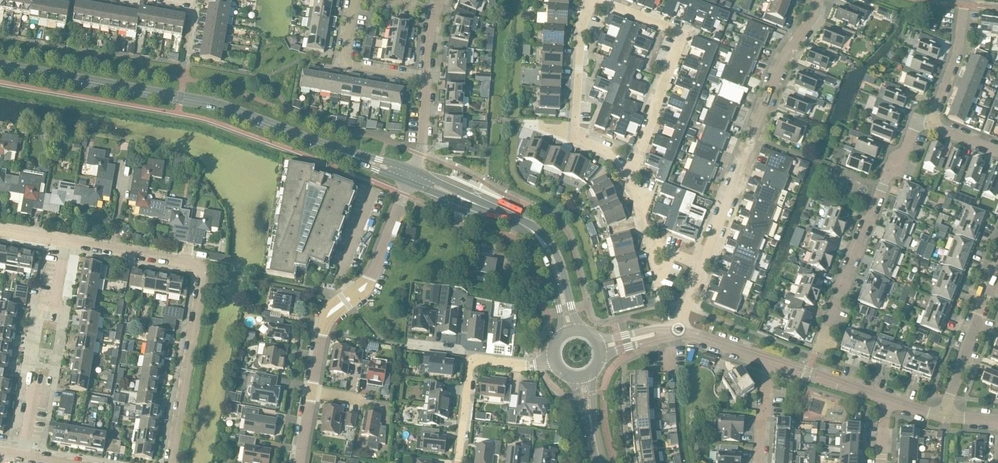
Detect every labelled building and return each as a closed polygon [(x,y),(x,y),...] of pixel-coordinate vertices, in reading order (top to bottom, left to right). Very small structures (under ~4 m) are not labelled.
[(5,11),(13,12),(16,0),(7,0),(5,11)] [(13,12),(22,14),(25,0),(16,0),(13,12)] [(22,14),(31,16),(34,0),(25,0),(22,14)] [(39,22),(43,1),(41,1),(35,0),(34,0),(31,16),(30,20),(39,22)] [(50,3),(45,2),(45,0),(41,0),(41,1),(43,1),(39,22),(48,24),(52,3),(50,3)] [(57,25),(61,5),(59,4),(54,3),(54,0),(51,0),(50,3),(52,3),(48,24),(57,25)] [(57,25),(66,27),(70,6),(63,5),(64,0),(60,0),(59,4),(61,5),(57,25)] [(85,5),(80,4),(81,0),(77,0),(76,4),(77,4),(74,24),(83,26),(87,5),(85,5)] [(85,5),(87,5),(83,26),(92,27),(96,7),(94,6),(89,5),(90,0),(86,0),(85,5)] [(94,6),(96,7),(92,27),(101,29),(104,8),(103,8),(98,7),(99,0),(95,0),(94,6)] [(314,10),(331,13),(332,8),(339,9),(340,4),(318,0),(316,0),(314,10)] [(456,12),(474,17),(479,6),(480,3),(480,2),(483,3),(486,4),(486,3),(487,3),(487,2),(488,0),(463,0),(461,5),(459,4),(456,12)] [(643,7),(653,11),(657,0),(645,0),(643,7)] [(687,8),(688,8),(690,0),(668,0),(662,14),(672,18),(678,4),(687,8)] [(711,6),(694,0),(690,0),(688,8),(687,8),(682,22),(692,26),(698,11),(707,15),(711,6)] [(787,11),(791,2),(793,2),(794,0),(771,0),(770,4),(787,11)] [(104,1),(103,8),(104,8),(101,29),(110,30),(113,10),(112,9),(107,9),(108,1),(104,1)] [(113,2),(112,9),(113,10),(110,30),(119,32),(122,11),(120,11),(115,10),(117,3),(113,2)] [(143,10),(144,3),(141,2),(139,10),(141,10),(140,14),(137,30),(138,30),(146,31),(150,11),(148,11),(143,10)] [(122,4),(120,11),(122,11),(119,32),(128,34),(131,13),(129,13),(124,12),(126,4),(122,4)] [(146,31),(155,33),(159,13),(157,12),(152,11),(153,4),(150,4),(148,11),(150,11),(146,31)] [(787,11),(770,4),(763,20),(783,28),(786,21),(784,21),(787,11)] [(131,5),(129,13),(131,13),(128,34),(137,35),(138,30),(137,30),(140,14),(133,13),(134,6),(131,5)] [(158,5),(157,12),(159,13),(155,33),(164,35),(168,14),(166,14),(161,13),(162,6),(158,5)] [(231,8),(226,7),(210,5),(209,12),(202,10),(201,14),(208,15),(209,14),(229,17),(231,8)] [(565,27),(567,27),(569,6),(549,5),(548,25),(548,26),(565,27)] [(711,6),(707,15),(701,30),(711,34),(717,19),(727,23),(731,14),(711,6)] [(167,7),(166,14),(168,14),(164,35),(173,36),(177,16),(175,15),(170,15),(171,7),(167,7)] [(868,11),(856,7),(854,12),(841,7),(836,20),(855,27),(858,20),(864,22),(868,11)] [(176,8),(175,15),(177,16),(173,36),(182,38),(186,17),(179,16),(180,9),(176,8)] [(331,13),(314,10),(311,9),(309,19),(313,20),(336,24),(337,19),(330,18),(331,13)] [(475,17),(456,12),(454,19),(456,20),(454,29),(471,33),(475,17)] [(228,26),(229,17),(209,14),(208,15),(207,21),(200,19),(199,23),(207,24),(207,23),(228,26)] [(625,44),(633,24),(610,15),(606,25),(620,31),(616,40),(625,44)] [(309,19),(307,29),(311,30),(328,33),(329,28),(335,29),(336,24),(313,20),(309,19)] [(990,38),(993,21),(982,19),(980,36),(990,38)] [(391,31),(414,35),(415,30),(409,29),(410,23),(393,20),(391,31)] [(763,45),(765,46),(771,30),(749,22),(743,37),(763,45)] [(226,35),(228,26),(207,23),(207,24),(206,29),(199,28),(198,32),(205,33),(205,31),(226,35)] [(634,47),(648,53),(652,43),(638,37),(641,27),(633,24),(625,44),(634,47)] [(563,48),(565,27),(548,26),(548,25),(545,25),(544,46),(563,48)] [(448,46),(468,49),(471,33),(454,29),(452,39),(450,38),(448,46)] [(854,40),(856,34),(843,29),(840,34),(828,29),(823,42),(841,49),(846,37),(854,40)] [(309,40),(333,44),(334,39),(327,38),(328,33),(311,30),(309,40)] [(225,44),(226,35),(205,31),(205,33),(204,38),(197,37),(196,41),(204,42),(204,40),(225,44)] [(391,31),(389,41),(406,44),(407,39),(414,40),(414,35),(391,31)] [(617,63),(625,44),(616,40),(602,34),(598,45),(613,50),(609,60),(617,63)] [(921,42),(917,53),(926,56),(937,60),(937,58),(938,58),(939,57),(940,55),(940,53),(940,51),(941,49),(930,45),(932,39),(921,35),(919,41),(921,42)] [(743,37),(741,36),(735,51),(735,52),(756,60),(758,60),(763,45),(743,37)] [(705,53),(701,63),(710,67),(718,47),(694,37),(691,48),(705,53)] [(223,53),(225,44),(204,40),(204,42),(203,47),(195,46),(195,50),(202,51),(202,49),(223,53)] [(333,44),(309,40),(307,50),(324,53),(325,48),(332,49),(333,44)] [(387,51),(411,55),(412,50),(405,49),(406,44),(389,41),(387,51)] [(630,57),(634,47),(625,44),(617,63),(628,67),(636,71),(641,73),(644,63),(630,57)] [(449,64),(466,65),(468,49),(448,46),(448,54),(450,54),(449,64)] [(543,67),(562,68),(563,48),(544,46),(543,67)] [(221,62),(223,53),(202,49),(202,51),(201,56),(194,55),(193,58),(201,60),(201,59),(221,62)] [(383,50),(381,61),(386,61),(402,64),(403,59),(410,60),(411,55),(387,51),(383,50)] [(832,64),(835,63),(838,54),(827,50),(825,55),(812,50),(807,63),(826,70),(829,63),(832,64)] [(988,55),(976,50),(974,56),(986,60),(988,55)] [(735,52),(735,51),(734,51),(728,66),(748,74),(750,75),(756,60),(735,52)] [(923,62),(926,56),(917,53),(914,51),(912,58),(915,59),(911,69),(919,73),(930,77),(931,75),(933,72),(934,68),(934,66),(923,62)] [(698,73),(694,82),(694,83),(703,86),(710,67),(701,63),(687,57),(683,67),(698,73)] [(628,67),(617,63),(609,60),(605,58),(601,68),(615,74),(612,83),(612,84),(620,87),(628,67)] [(972,58),(968,68),(989,77),(991,73),(985,71),(988,64),(972,58)] [(446,80),(465,81),(466,65),(449,64),(449,73),(447,73),(446,80)] [(720,81),(723,82),(724,82),(743,89),(748,74),(728,66),(726,65),(720,81)] [(311,91),(315,68),(310,67),(309,74),(303,73),(300,89),(311,91)] [(541,88),(561,89),(562,68),(543,67),(541,88)] [(628,67),(620,87),(629,91),(643,96),(647,86),(633,81),(636,71),(628,67)] [(919,73),(911,69),(905,67),(902,73),(908,76),(904,86),(924,94),(924,92),(925,92),(927,89),(927,85),(928,83),(917,78),(919,73)] [(320,69),(315,68),(311,91),(321,93),(324,76),(319,75),(320,69)] [(988,81),(989,77),(968,68),(964,78),(980,85),(982,78),(988,81)] [(321,93),(331,95),(335,71),(330,70),(329,77),(324,76),(321,93)] [(331,95),(331,98),(340,100),(344,80),(339,79),(340,72),(335,71),(331,95)] [(825,83),(827,77),(815,72),(813,78),(800,73),(795,85),(814,93),(819,80),(825,83)] [(341,100),(340,103),(350,105),(351,98),(355,75),(350,74),(349,81),(344,80),(340,100),(341,100)] [(360,76),(355,75),(351,98),(361,100),(364,83),(359,82),(360,76)] [(361,100),(371,102),(375,78),(370,77),(369,84),(364,83),(361,100)] [(679,77),(675,87),(684,90),(681,100),(686,102),(695,106),(703,86),(694,83),(694,82),(679,77)] [(375,78),(371,102),(381,104),(384,87),(380,86),(381,79),(375,78)] [(604,103),(613,107),(620,87),(612,84),(612,83),(597,78),(593,88),(608,93),(604,103)] [(960,88),(981,97),(983,93),(977,91),(980,85),(964,78),(960,88)] [(447,96),(464,97),(465,81),(446,80),(446,86),(448,87),(447,96)] [(391,106),(391,105),(395,82),(390,81),(389,88),(384,87),(381,104),(380,109),(390,110),(391,106)] [(391,105),(391,106),(402,107),(405,90),(399,90),(400,83),(395,82),(391,105)] [(723,82),(718,96),(718,97),(738,105),(740,106),(746,90),(743,89),(724,82),(723,82)] [(887,90),(883,101),(892,104),(903,108),(904,106),(905,105),(906,103),(906,101),(907,99),(906,99),(907,97),(896,93),(898,87),(887,83),(885,89),(887,90)] [(620,87),(613,107),(624,111),(636,116),(636,115),(640,106),(625,100),(629,91),(620,87)] [(561,89),(541,88),(540,110),(536,109),(535,115),(556,117),(556,111),(559,111),(561,89)] [(980,101),(981,97),(960,88),(956,99),(972,105),(974,98),(980,101)] [(817,100),(806,95),(804,101),(791,96),(786,109),(805,116),(810,104),(815,106),(817,100)] [(444,112),(463,114),(464,97),(447,96),(447,106),(444,106),(444,112)] [(682,112),(679,121),(678,122),(687,125),(695,106),(686,102),(681,100),(672,96),(668,106),(682,112)] [(718,97),(718,96),(716,96),(710,111),(731,119),(731,120),(732,120),(738,105),(718,97)] [(900,118),(900,116),(901,114),(890,110),(892,104),(883,101),(877,98),(874,108),(880,111),(877,117),(877,118),(885,121),(897,125),(897,123),(898,121),(899,120),(900,118)] [(952,109),(973,117),(975,113),(969,111),(972,105),(956,99),(952,109)] [(624,111),(613,107),(604,103),(595,126),(605,130),(611,116),(620,120),(624,111)] [(973,117),(952,109),(948,119),(964,125),(966,119),(972,121),(973,117)] [(710,111),(709,110),(703,126),(706,127),(725,134),(731,120),(731,119),(710,111)] [(620,120),(615,134),(625,138),(630,123),(640,127),(644,118),(636,115),(636,116),(624,111),(620,120)] [(445,129),(462,130),(463,114),(444,112),(444,119),(446,119),(445,129)] [(687,125),(678,122),(679,121),(664,116),(660,126),(675,131),(671,141),(680,145),(687,125)] [(894,135),(894,133),(894,131),(883,127),(885,121),(877,118),(877,117),(874,116),(872,123),(875,124),(870,134),(890,142),(891,140),(892,138),(893,136),(894,135)] [(796,144),(800,135),(803,136),(808,125),(795,120),(792,126),(781,122),(775,136),(796,144)] [(983,133),(989,135),(994,123),(988,121),(983,133)] [(706,127),(700,142),(721,150),(722,151),(729,135),(725,134),(706,127)] [(442,138),(442,145),(449,145),(449,153),(465,154),(465,146),(466,145),(466,144),(467,144),(467,143),(467,142),(466,142),(466,141),(465,141),(465,140),(462,140),(462,130),(445,129),(445,138),(442,138)] [(855,151),(864,154),(875,159),(876,157),(877,155),(878,153),(878,151),(879,150),(879,149),(879,147),(868,143),(870,138),(859,133),(857,139),(860,140),(855,151)] [(3,163),(10,165),(12,153),(17,154),(19,138),(3,135),(2,142),(0,142),(0,163),(3,163)] [(663,161),(672,164),(680,145),(671,141),(657,135),(653,145),(667,151),(663,161)] [(544,167),(551,148),(531,140),(530,142),(524,140),(519,151),(519,160),(523,161),(524,159),(544,167)] [(700,142),(699,141),(693,157),(694,158),(694,157),(715,165),(721,150),(700,142)] [(935,146),(934,145),(934,146),(932,145),(924,164),(935,169),(934,171),(940,174),(944,162),(939,160),(943,149),(941,148),(939,147),(937,146),(935,146)] [(563,174),(570,156),(551,148),(544,167),(563,174)] [(762,148),(760,155),(765,157),(766,155),(770,157),(769,158),(766,167),(765,168),(788,176),(794,161),(762,148)] [(99,169),(97,180),(113,183),(116,167),(109,166),(109,161),(105,160),(106,153),(90,150),(87,166),(99,169)] [(872,168),(872,166),(873,164),(862,160),(864,154),(855,151),(853,150),(850,156),(853,157),(849,168),(868,175),(869,173),(871,172),(871,170),(872,168)] [(956,154),(954,153),(954,154),(952,153),(945,172),(955,176),(953,183),(959,185),(965,170),(959,168),(963,157),(961,156),(960,155),(958,154),(956,154)] [(664,184),(665,184),(672,164),(663,161),(649,155),(645,165),(660,171),(656,181),(664,184)] [(570,156),(563,174),(584,182),(585,180),(587,181),(588,181),(598,169),(599,169),(590,165),(591,164),(570,156)] [(709,180),(709,181),(711,181),(717,166),(715,165),(694,157),(694,158),(689,172),(688,172),(709,180)] [(135,170),(132,186),(148,189),(151,177),(162,179),(165,163),(149,160),(147,168),(143,167),(142,171),(135,170)] [(973,190),(980,193),(985,178),(980,176),(984,165),(982,164),(980,163),(978,162),(976,162),(975,161),(975,162),(973,161),(965,180),(976,184),(973,190)] [(10,194),(11,185),(19,187),(20,178),(6,176),(7,171),(2,170),(3,163),(0,163),(0,192),(10,194)] [(758,164),(756,171),(761,173),(762,171),(766,172),(765,174),(761,183),(784,192),(790,176),(788,176),(765,168),(766,167),(758,164)] [(272,267),(268,267),(267,275),(295,280),(296,270),(307,272),(310,264),(324,269),(327,263),(330,264),(336,250),(332,249),(337,237),(340,239),(346,224),(342,223),(347,212),(350,213),(356,198),(352,197),(355,191),(335,183),(333,187),(325,184),(326,183),(321,181),(321,182),(312,179),(314,170),(286,165),(285,173),(288,174),(286,186),(283,185),(280,200),(283,201),(281,213),(278,212),(275,228),(279,228),(277,240),(273,239),(270,255),(274,255),(272,267)] [(983,194),(995,199),(997,196),(997,170),(995,169),(993,169),(986,188),(983,194)] [(21,213),(32,215),(32,210),(43,212),(46,195),(43,195),(46,175),(21,171),(20,178),(19,187),(11,185),(10,194),(25,196),(24,201),(21,213)] [(688,172),(689,172),(687,171),(681,187),(703,196),(709,181),(709,180),(688,172)] [(751,179),(748,185),(754,187),(754,185),(758,187),(757,189),(754,197),(754,198),(778,207),(782,208),(788,194),(783,192),(784,192),(761,183),(751,179)] [(76,188),(74,197),(82,198),(81,206),(97,209),(98,201),(102,202),(103,198),(110,199),(113,183),(97,180),(95,191),(76,188)] [(609,181),(591,188),(600,208),(618,201),(609,181)] [(46,195),(43,212),(59,214),(60,207),(65,208),(66,203),(81,206),(82,198),(74,197),(76,186),(60,183),(58,192),(53,191),(52,196),(46,195)] [(687,193),(665,184),(664,184),(660,194),(675,200),(671,209),(671,210),(679,213),(687,193)] [(904,184),(898,198),(919,206),(924,192),(904,184)] [(139,216),(155,219),(157,211),(165,212),(166,204),(147,201),(148,189),(132,186),(129,202),(137,204),(136,208),(140,209),(139,216)] [(687,193),(679,213),(688,216),(703,222),(707,212),(692,206),(696,196),(687,193)] [(746,194),(744,201),(749,203),(750,201),(754,202),(753,204),(750,213),(750,214),(772,222),(778,207),(754,198),(754,197),(746,194)] [(913,219),(919,206),(898,198),(893,211),(913,219)] [(157,211),(155,219),(170,222),(170,226),(174,227),(173,234),(174,235),(173,242),(188,244),(191,221),(189,220),(191,212),(181,211),(183,202),(167,199),(166,204),(165,212),(157,211)] [(626,221),(618,201),(600,208),(608,228),(626,221)] [(825,221),(845,228),(847,222),(846,222),(848,216),(835,212),(837,206),(824,201),(821,207),(829,210),(825,221)] [(672,233),(679,213),(671,210),(671,209),(656,204),(653,214),(667,219),(663,229),(672,233)] [(961,222),(981,230),(987,216),(966,208),(961,222)] [(742,210),(740,217),(745,219),(746,217),(750,218),(749,220),(746,229),(745,229),(764,237),(768,238),(774,222),(772,222),(750,214),(750,213),(742,210)] [(191,221),(188,244),(202,247),(203,240),(205,240),(206,233),(211,233),(211,229),(219,230),(222,214),(205,211),(203,223),(191,221)] [(679,213),(672,233),(695,242),(699,232),(684,226),(688,216),(679,213)] [(887,228),(907,236),(912,222),(892,214),(887,228)] [(811,234),(813,235),(825,240),(827,234),(839,239),(841,234),(842,234),(845,228),(825,221),(821,231),(813,228),(812,230),(811,234)] [(976,244),(981,230),(961,222),(956,236),(976,244)] [(733,224),(731,230),(736,232),(737,231),(740,232),(740,234),(736,243),(759,252),(759,251),(764,237),(745,229),(746,229),(733,224)] [(902,250),(907,236),(887,228),(881,242),(902,250)] [(414,243),(416,232),(416,230),(407,229),(404,241),(414,243)] [(456,234),(455,235),(456,235),(467,239),(469,233),(458,229),(456,234)] [(610,237),(616,258),(635,254),(629,232),(610,237)] [(825,240),(813,235),(811,241),(816,243),(812,254),(832,262),(834,256),(833,255),(835,250),(822,245),(825,240)] [(949,252),(970,260),(975,246),(955,239),(949,252)] [(729,240),(726,246),(732,248),(733,246),(736,248),(736,250),(732,258),(732,259),(754,268),(754,267),(760,252),(759,251),(759,252),(736,243),(729,240)] [(875,258),(895,266),(901,252),(880,244),(875,258)] [(9,250),(0,249),(0,266),(6,267),(9,250)] [(473,249),(472,257),(477,258),(474,273),(476,273),(493,276),(495,277),(498,261),(496,261),(479,258),(480,250),(473,249)] [(6,267),(6,272),(18,275),(19,270),(22,253),(9,250),(6,267)] [(964,274),(970,260),(949,252),(947,259),(944,257),(941,265),(964,274)] [(19,270),(18,275),(23,275),(24,271),(38,273),(40,262),(34,261),(35,255),(22,253),(19,270)] [(635,254),(616,258),(621,279),(640,274),(635,254)] [(832,262),(812,254),(808,265),(803,263),(800,269),(811,273),(814,268),(826,272),(828,267),(829,268),(832,262)] [(725,256),(722,262),(728,264),(728,262),(732,264),(731,265),(728,274),(728,275),(747,282),(750,284),(756,268),(754,267),(754,268),(732,259),(732,258),(725,256)] [(895,266),(875,258),(870,272),(890,280),(895,266)] [(85,264),(83,276),(100,279),(102,267),(103,261),(93,259),(92,265),(87,264),(85,264)] [(937,268),(932,281),(938,283),(958,290),(963,277),(943,269),(939,267),(937,268)] [(122,283),(124,270),(118,269),(116,282),(122,283)] [(715,269),(713,276),(718,278),(719,276),(723,277),(722,279),(719,288),(741,297),(747,282),(728,275),(728,274),(715,269)] [(811,273),(800,269),(798,275),(803,277),(799,288),(819,295),(821,289),(820,289),(822,284),(809,279),(811,273)] [(130,271),(124,270),(122,283),(128,284),(130,271)] [(131,289),(143,291),(146,274),(134,272),(131,289)] [(143,291),(156,293),(159,276),(146,274),(143,291)] [(640,274),(621,279),(626,299),(641,296),(644,295),(645,295),(640,274)] [(868,275),(863,288),(883,296),(889,283),(868,275)] [(100,279),(83,276),(81,288),(98,291),(100,279)] [(168,295),(171,278),(159,276),(156,293),(168,295)] [(184,281),(171,278),(168,295),(181,297),(186,298),(188,289),(182,288),(184,281)] [(953,304),(958,290),(938,283),(932,296),(953,304)] [(711,285),(709,291),(714,294),(715,292),(719,293),(718,295),(714,304),(737,313),(743,297),(741,297),(719,288),(711,285)] [(98,291),(81,288),(79,301),(96,304),(98,291)] [(785,301),(790,303),(798,307),(801,301),(813,306),(815,301),(816,301),(819,295),(799,288),(795,298),(787,295),(785,301)] [(878,310),(883,296),(863,288),(858,302),(878,310)] [(271,289),(269,302),(274,302),(272,312),(282,313),(281,315),(290,316),(291,309),(296,309),(295,309),(295,304),(299,304),(301,294),(271,289)] [(620,300),(611,303),(614,314),(622,312),(644,307),(641,296),(626,299),(620,300)] [(26,306),(27,300),(14,298),(13,304),(26,306)] [(926,313),(946,321),(952,307),(931,299),(926,313)] [(93,316),(96,304),(79,301),(76,314),(83,315),(84,314),(93,316)] [(801,308),(798,307),(790,303),(788,310),(793,312),(789,322),(808,330),(811,324),(810,323),(812,318),(799,313),(801,308)] [(16,321),(18,309),(0,305),(0,318),(16,321)] [(166,307),(165,312),(184,316),(185,311),(166,307)] [(446,309),(439,309),(437,324),(443,325),(442,334),(456,335),(458,315),(446,314),(446,309)] [(430,313),(430,312),(415,310),(412,330),(427,332),(428,329),(426,328),(428,326),(435,327),(437,314),(430,313)] [(165,312),(164,318),(177,321),(183,322),(184,316),(165,312)] [(472,313),(465,312),(463,328),(469,329),(468,341),(482,342),(484,323),(471,321),(472,313)] [(941,334),(946,321),(926,313),(921,326),(941,334)] [(100,318),(93,316),(84,314),(83,315),(81,327),(98,330),(100,318)] [(14,333),(16,321),(0,318),(0,331),(14,333)] [(278,326),(279,320),(266,318),(265,324),(270,325),(268,339),(288,343),(291,328),(278,326)] [(497,320),(490,319),(488,335),(494,336),(493,345),(507,346),(509,326),(497,325),(497,320)] [(806,336),(808,330),(789,322),(785,333),(777,330),(774,336),(788,341),(790,336),(803,341),(805,335),(806,336)] [(176,326),(163,324),(162,330),(175,332),(176,326)] [(98,330),(81,327),(79,339),(96,342),(98,330)] [(12,346),(14,333),(0,331),(0,344),(12,346)] [(148,344),(165,347),(167,334),(150,331),(148,344)] [(841,351),(855,356),(862,335),(848,331),(841,351)] [(876,340),(862,335),(855,356),(869,361),(876,340)] [(872,361),(885,366),(892,345),(894,341),(880,336),(872,361)] [(96,342),(79,339),(77,352),(94,355),(96,342)] [(10,358),(12,346),(0,344),(0,357),(10,358)] [(165,347),(148,344),(146,357),(163,360),(165,347)] [(281,347),(265,345),(263,357),(261,357),(260,359),(259,361),(259,363),(260,365),(261,367),(284,371),(285,361),(280,353),(281,347)] [(892,345),(885,366),(900,371),(906,350),(892,345)] [(923,356),(925,350),(912,345),(910,351),(909,351),(902,372),(916,376),(923,356)] [(351,350),(351,349),(335,346),(331,373),(347,375),(349,363),(361,365),(363,353),(351,350)] [(94,355),(77,352),(75,364),(92,367),(94,355)] [(441,356),(426,354),(425,366),(431,366),(430,375),(451,378),(452,375),(453,375),(454,373),(455,369),(454,367),(453,366),(453,364),(441,362),(441,356)] [(937,360),(923,356),(916,376),(930,381),(937,360)] [(7,371),(10,358),(0,357),(0,369),(7,371)] [(161,372),(163,360),(146,357),(143,369),(161,372)] [(371,362),(367,385),(374,386),(375,384),(384,386),(390,387),(390,375),(386,374),(388,362),(378,361),(378,363),(371,362)] [(92,367),(75,364),(73,376),(90,380),(92,367)] [(158,384),(161,372),(143,369),(141,381),(158,384)] [(729,393),(748,381),(741,371),(733,377),(730,372),(724,377),(727,381),(723,383),(729,393)] [(997,376),(987,371),(982,383),(991,386),(989,392),(997,395),(997,373),(997,376)] [(277,378),(256,375),(255,385),(254,384),(253,389),(251,389),(249,390),(248,394),(250,396),(252,396),(251,401),(259,403),(267,405),(267,404),(277,406),(280,389),(272,388),(272,384),(276,385),(277,378)] [(90,380),(73,376),(70,390),(87,393),(90,380)] [(630,390),(648,389),(648,376),(636,376),(636,378),(630,378),(630,390)] [(506,380),(496,379),(496,382),(483,380),(481,396),(504,399),(503,403),(510,404),(512,387),(506,386),(506,380)] [(141,381),(139,394),(156,397),(158,384),(141,381)] [(754,391),(748,381),(729,393),(736,403),(740,401),(742,405),(743,404),(749,400),(746,396),(754,391)] [(10,397),(12,384),(5,383),(0,382),(0,395),(10,397)] [(429,405),(449,408),(450,396),(438,394),(439,386),(424,385),(423,397),(430,398),(429,405)] [(532,386),(521,385),(518,411),(509,410),(508,424),(517,425),(518,416),(532,418),(532,415),(544,416),(545,406),(545,405),(545,403),(544,402),(542,401),(541,401),(534,400),(535,390),(535,389),(534,388),(533,387),(532,386)] [(648,389),(630,390),(631,401),(654,400),(654,389),(648,389)] [(139,394),(137,406),(144,408),(144,407),(154,409),(156,397),(139,394)] [(8,410),(10,397),(0,395),(0,408),(8,410)] [(654,400),(631,401),(631,412),(649,411),(655,411),(654,400)] [(73,405),(61,403),(59,409),(66,410),(65,415),(71,417),(73,405)] [(448,419),(449,408),(429,405),(428,413),(421,412),(420,424),(434,426),(435,418),(448,419)] [(137,407),(136,412),(143,413),(142,419),(159,422),(161,410),(154,409),(144,407),(144,408),(137,406),(137,407)] [(343,410),(327,407),(327,408),(325,408),(324,417),(325,417),(323,433),(338,436),(341,420),(347,421),(346,427),(354,429),(356,416),(348,414),(348,415),(342,414),(343,410)] [(242,415),(241,420),(246,421),(244,431),(274,436),(277,421),(258,417),(259,411),(243,409),(242,415)] [(649,411),(631,412),(632,423),(649,422),(649,411)] [(365,414),(361,436),(369,437),(367,449),(378,451),(379,444),(386,445),(386,431),(381,430),(382,424),(380,424),(381,417),(372,415),(371,414),(369,414),(368,415),(365,414)] [(743,419),(720,417),(718,433),(723,434),(722,442),(738,443),(739,435),(742,435),(743,419)] [(157,435),(159,422),(142,419),(139,432),(157,435)] [(649,422),(632,423),(633,434),(656,432),(655,421),(649,422)] [(774,427),(774,432),(795,434),(795,431),(796,422),(778,421),(777,427),(774,427)] [(82,431),(79,448),(91,450),(94,433),(96,425),(90,424),(90,427),(83,426),(82,431)] [(66,446),(69,429),(51,425),(50,436),(55,437),(54,444),(66,446)] [(842,437),(863,438),(863,433),(860,433),(861,427),(843,426),(842,434),(842,437)] [(414,428),(413,436),(418,437),(417,450),(423,451),(445,453),(447,438),(435,437),(436,430),(422,429),(414,428)] [(69,429),(66,446),(79,448),(82,431),(69,429)] [(898,436),(897,440),(918,442),(918,439),(919,431),(901,430),(900,436),(898,436)] [(794,444),(795,436),(801,437),(801,431),(795,431),(795,434),(774,432),(774,437),(777,437),(776,443),(794,444)] [(135,432),(132,444),(137,445),(137,444),(155,447),(157,435),(139,432),(139,433),(135,432)] [(634,445),(651,443),(657,443),(656,432),(633,434),(634,445)] [(94,433),(91,450),(104,452),(107,435),(94,433)] [(841,448),(859,449),(860,443),(862,443),(863,438),(842,437),(842,434),(836,434),(836,439),(842,439),(841,448)] [(240,437),(239,446),(246,447),(243,462),(269,462),(271,451),(255,448),(257,439),(240,437)] [(900,446),(899,452),(917,453),(918,445),(924,445),(924,440),(918,439),(918,442),(897,440),(897,445),(900,446)] [(107,453),(113,454),(116,441),(110,440),(107,453)] [(116,441),(113,454),(119,455),(122,442),(116,441)] [(478,445),(476,462),(492,462),(493,456),(500,457),(502,443),(494,442),(494,447),(478,445)] [(651,443),(634,445),(635,456),(653,454),(651,443)] [(776,443),(775,454),(793,455),(793,458),(799,458),(800,453),(797,453),(797,451),(800,451),(800,444),(794,444),(776,443)] [(155,447),(137,444),(137,445),(135,458),(152,461),(155,447)] [(981,446),(970,446),(969,460),(964,459),(964,462),(974,462),(984,462),(984,452),(981,452),(981,446)] [(508,462),(527,462),(529,448),(517,447),(516,451),(509,450),(508,462)] [(716,462),(718,462),(741,462),(741,455),(738,455),(738,448),(720,447),(720,453),(717,453),(716,462)] [(841,448),(841,456),(840,458),(858,459),(859,449),(841,448)] [(536,462),(555,462),(557,452),(550,451),(543,450),(543,454),(537,454),(536,462)] [(899,462),(910,462),(923,462),(923,461),(917,461),(917,453),(899,452),(899,462)] [(635,456),(636,462),(660,462),(659,453),(653,454),(635,456)] [(775,462),(800,462),(800,458),(799,458),(793,458),(793,455),(775,454),(775,462)]
